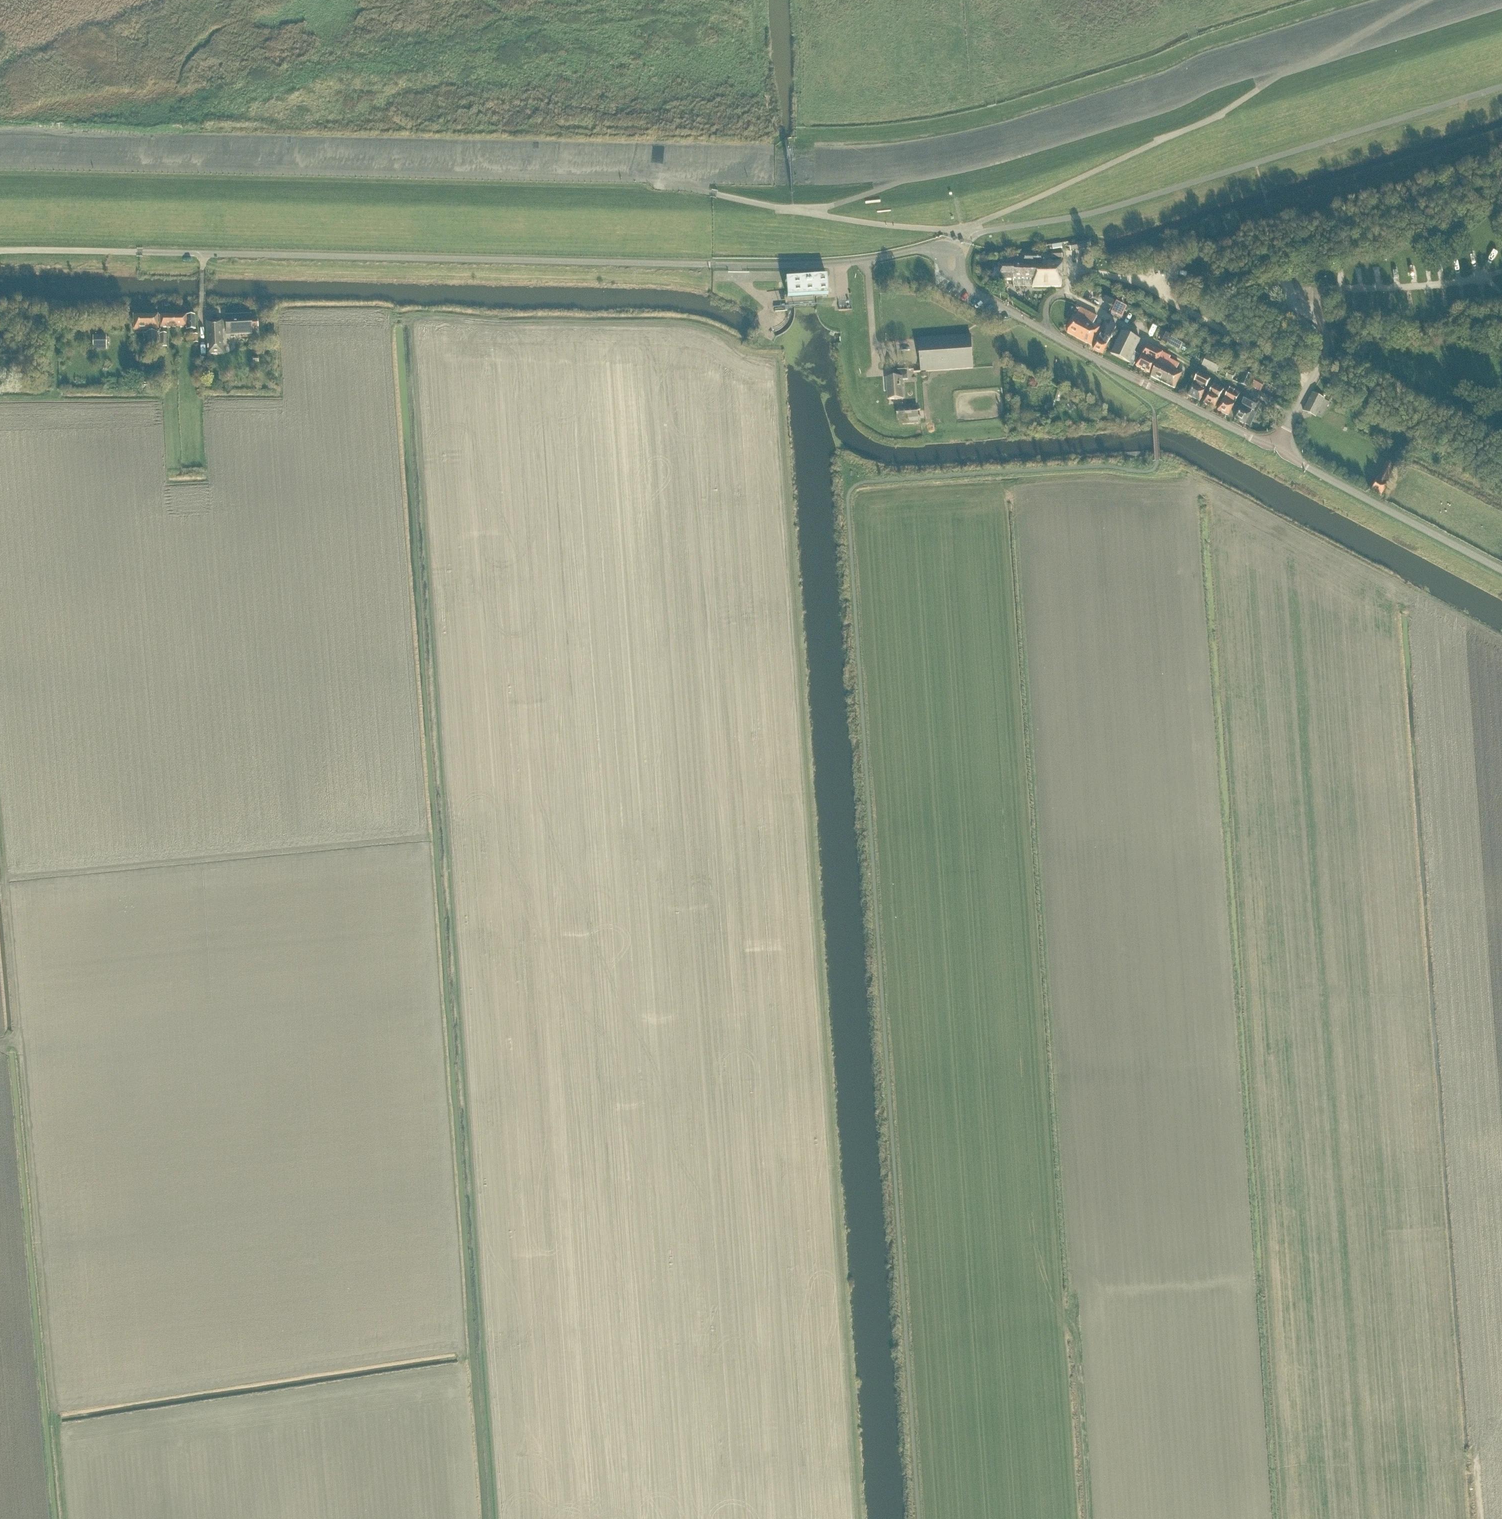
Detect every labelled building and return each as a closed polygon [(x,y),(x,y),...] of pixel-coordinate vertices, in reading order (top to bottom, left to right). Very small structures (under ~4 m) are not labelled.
[(1091,248),(1090,240),(1069,244),(1070,252),(1091,248)] [(1061,287),(1061,261),(1042,262),(1042,254),(1024,254),(1023,264),(1014,264),(1014,267),(1000,266),(999,280),(1014,280),(1014,279),(1033,279),(1033,286),(1061,287)] [(787,298),(827,295),(826,277),(785,279),(787,298)] [(1115,302),(1097,292),(1091,304),(1109,313),(1115,302)] [(1111,314),(1122,319),(1127,308),(1117,303),(1111,314)] [(1091,345),(1100,329),(1093,325),(1097,317),(1080,308),(1067,333),(1091,345)] [(157,328),(157,315),(133,316),(133,330),(142,330),(142,334),(146,334),(147,348),(160,348),(159,335),(159,333),(157,333),(157,328)] [(238,335),(251,334),(250,315),(224,316),(225,331),(238,330),(238,335)] [(27,329),(37,328),(36,316),(26,317),(27,329)] [(160,328),(173,327),(173,316),(160,317),(160,328)] [(186,330),(194,330),(194,316),(173,316),(173,327),(186,327),(186,330)] [(207,354),(222,354),(220,322),(206,323),(207,354)] [(1102,355),(1116,327),(1107,323),(1093,350),(1102,355)] [(1135,352),(1140,341),(1122,332),(1110,355),(1129,364),(1130,364),(1133,365),(1139,354),(1135,352)] [(106,336),(93,336),(93,350),(106,350),(106,336)] [(928,372),(973,369),(970,336),(919,339),(921,372),(928,372)] [(1171,339),(1168,345),(1173,348),(1177,342),(1171,339)] [(1156,364),(1162,353),(1147,345),(1136,366),(1149,373),(1154,363),(1156,364)] [(1174,388),(1182,373),(1176,370),(1178,365),(1168,359),(1169,357),(1162,353),(1151,377),(1174,388)] [(1217,371),(1222,363),(1207,355),(1202,366),(1216,373),(1217,371)] [(902,381),(908,380),(907,370),(894,371),(895,378),(887,379),(887,392),(888,400),(903,399),(902,381)] [(1226,378),(1232,381),(1235,375),(1229,372),(1226,378)] [(1199,401),(1210,381),(1198,374),(1187,395),(1199,401)] [(1251,379),(1244,375),(1240,384),(1248,388),(1251,379)] [(1256,378),(1251,388),(1261,392),(1265,383),(1256,378)] [(1214,409),(1224,390),(1214,385),(1209,394),(1204,404),(1214,409)] [(1228,416),(1239,394),(1230,389),(1218,411),(1228,416)] [(1325,399),(1312,393),(1303,412),(1316,418),(1317,417),(1321,419),(1330,403),(1324,400),(1325,399)] [(1254,413),(1259,404),(1246,397),(1241,406),(1234,419),(1245,425),(1250,427),(1256,414),(1254,413)] [(1070,404),(1065,407),(1069,412),(1074,408),(1070,404)] [(919,424),(918,406),(896,408),(897,420),(902,419),(902,425),(913,425),(919,424)] [(1029,418),(1029,425),(1043,424),(1043,417),(1029,418)]
